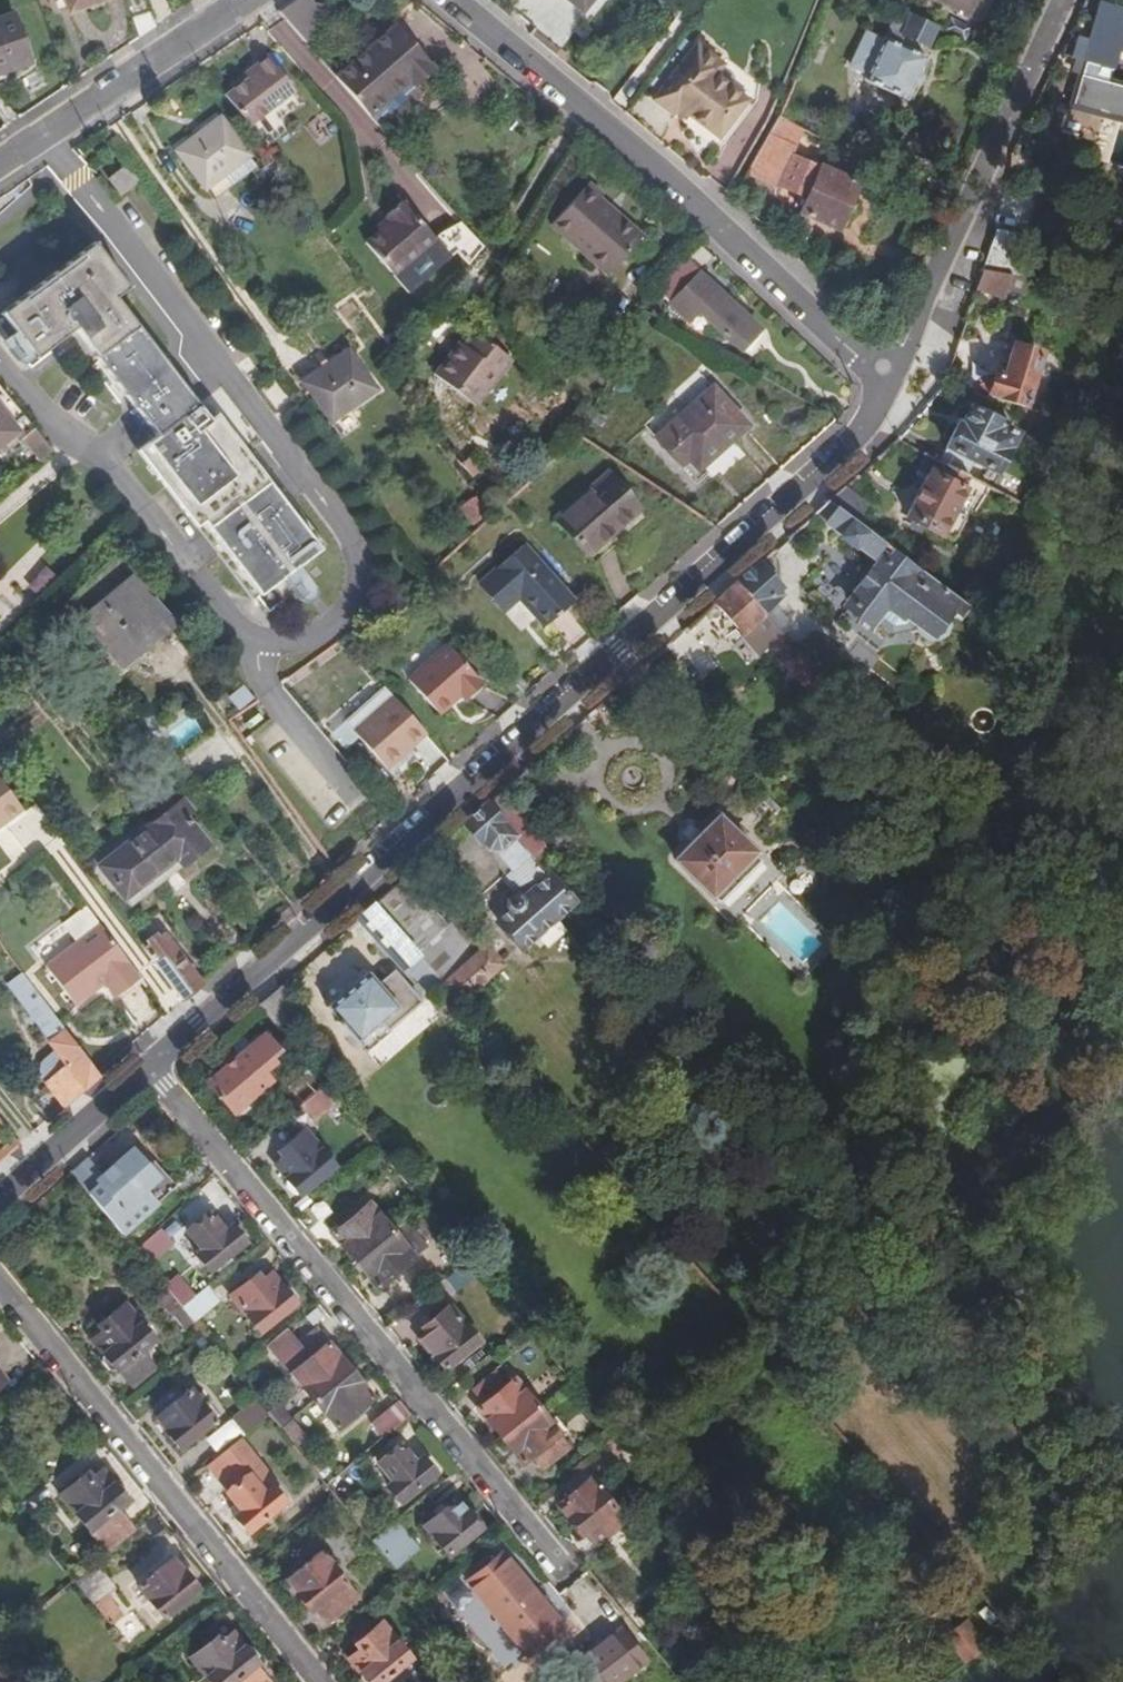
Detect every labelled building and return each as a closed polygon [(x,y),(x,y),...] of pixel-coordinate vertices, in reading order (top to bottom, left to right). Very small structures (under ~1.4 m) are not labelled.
[(70,12),(105,0),(66,0),(70,12)] [(966,17),(974,0),(925,0),(966,17)] [(1109,72),(1114,53),(1122,21),(1122,13),(1099,6),(1086,48),(1075,45),(1070,61),(1077,63),(1108,72),(1109,72)] [(939,27),(903,10),(885,43),(870,37),(855,69),(869,76),(867,81),(907,103),(929,60),(916,54),(923,42),(931,45),(939,27)] [(11,13),(0,16),(0,69),(27,61),(11,13)] [(957,19),(951,33),(971,43),(977,29),(957,19)] [(382,128),(388,123),(400,124),(415,111),(416,99),(423,93),(414,83),(435,66),(395,21),(334,72),(382,128)] [(1114,53),(1122,55),(1122,53),(1122,21),(1114,53)] [(725,65),(698,44),(654,100),(673,115),(679,108),(716,139),(748,100),(717,75),(725,65)] [(258,66),(224,93),(249,125),(296,88),(268,52),(255,62),(258,66)] [(1108,72),(1077,63),(1075,70),(1069,69),(1061,98),(1122,116),(1122,84),(1106,79),(1108,72)] [(778,115),(764,146),(751,168),(777,180),(776,183),(807,197),(800,212),(839,230),(859,184),(791,153),(803,127),(778,115)] [(206,186),(214,196),(256,165),(249,154),(222,116),(178,149),(206,186)] [(139,179),(128,163),(109,176),(121,192),(139,179)] [(606,194),(587,178),(550,223),(613,275),(647,233),(604,197),(606,194)] [(432,237),(400,198),(382,213),(388,219),(362,241),(404,291),(452,250),(465,265),(481,246),(456,216),(432,237)] [(999,231),(992,250),(1028,255),(1031,237),(999,231)] [(128,285),(93,241),(1,311),(35,355),(74,326),(151,428),(134,438),(251,587),(267,575),(278,590),(288,584),(276,568),(319,534),(246,439),(256,431),(217,380),(192,398),(113,295),(128,285)] [(985,271),(1009,275),(1024,278),(1028,255),(992,250),(985,271)] [(765,328),(701,269),(687,256),(658,289),(691,320),(701,312),(743,351),(765,328)] [(985,271),(978,291),(1005,294),(1009,275),(985,271)] [(470,330),(459,343),(456,340),(447,351),(430,370),(467,404),(505,360),(470,330)] [(989,399),(1022,409),(1038,356),(1013,348),(1004,378),(996,377),(989,399)] [(374,394),(348,353),(301,384),(329,426),(332,423),(343,438),(359,427),(348,412),(374,394)] [(673,405),(669,401),(640,427),(649,437),(709,383),(699,372),(680,389),(685,395),(673,405)] [(32,424),(0,383),(0,445),(17,430),(21,432),(32,424)] [(713,388),(664,432),(689,459),(696,453),(706,464),(747,428),(713,388)] [(959,427),(941,465),(977,483),(1008,499),(1036,440),(1001,422),(1003,418),(993,414),(991,418),(972,408),(963,428),(959,427)] [(941,465),(938,463),(909,521),(947,540),(977,483),(941,465)] [(640,505),(609,472),(558,518),(587,551),(640,505)] [(866,517),(845,487),(828,503),(854,522),(859,526),(866,517)] [(481,517),(470,502),(459,510),(470,526),(481,517)] [(815,514),(843,536),(854,522),(828,503),(815,514)] [(972,612),(859,526),(854,522),(843,536),(842,538),(856,547),(858,545),(877,560),(880,558),(887,563),(855,607),(895,637),(914,635),(919,629),(923,633),(925,640),(933,645),(945,643),(953,633),(952,622),(956,617),(964,622),(972,612)] [(567,602),(518,548),(475,587),(492,606),(509,591),(541,626),(567,602)] [(776,588),(756,566),(737,583),(757,605),(776,588)] [(830,567),(819,586),(841,599),(852,581),(830,567)] [(171,619),(133,576),(86,619),(123,661),(171,619)] [(757,605),(737,583),(714,603),(741,634),(750,627),(765,614),(757,605)] [(67,603),(55,615),(65,627),(78,616),(67,603)] [(784,667),(800,653),(765,614),(750,627),(784,667)] [(479,684),(446,645),(405,680),(435,713),(456,694),(461,699),(479,684)] [(239,714),(255,702),(243,688),(227,701),(239,714)] [(350,733),(390,698),(383,690),(343,724),(350,733)] [(423,735),(390,698),(350,733),(383,771),(400,756),(398,753),(406,746),(408,748),(423,735)] [(1072,722),(1058,719),(1053,735),(1068,739),(1072,722)] [(1,825),(20,810),(0,784),(0,824),(1,825)] [(194,793),(98,869),(131,909),(218,836),(196,810),(203,804),(194,793)] [(530,855),(486,806),(465,825),(479,842),(483,840),(489,849),(501,849),(503,856),(514,869),(530,855)] [(763,858),(720,815),(677,858),(720,902),(763,858)] [(550,878),(530,855),(514,869),(504,878),(519,894),(525,900),(550,878)] [(434,896),(412,871),(374,905),(442,981),(459,1001),(503,963),(469,925),(458,935),(442,916),(438,920),(425,905),(434,896)] [(572,902),(550,878),(525,900),(519,894),(513,894),(509,898),(510,905),(514,909),(500,922),(522,947),(555,917),(572,902)] [(604,938),(572,902),(555,917),(587,952),(604,938)] [(442,981),(374,905),(357,920),(401,969),(404,967),(427,993),(442,981)] [(75,943),(44,967),(74,1007),(97,990),(95,986),(101,982),(104,985),(113,998),(140,978),(99,925),(86,907),(62,926),(75,943)] [(144,953),(181,1003),(200,986),(162,938),(144,953)] [(328,1009),(359,1043),(382,1023),(388,1030),(420,1003),(394,972),(378,985),(368,974),(328,1009)] [(48,1088),(62,1107),(97,1076),(22,976),(7,988),(58,1055),(64,1063),(42,1080),(48,1088)] [(95,986),(97,990),(104,985),(101,982),(95,986)] [(382,1023),(359,1043),(369,1052),(391,1034),(388,1030),(382,1023)] [(232,1114),(257,1093),(270,1082),(258,1068),(277,1053),(263,1035),(208,1083),(232,1114)] [(46,1065),(42,1080),(64,1063),(58,1055),(46,1065)] [(270,1082),(257,1093),(267,1105),(279,1094),(270,1082)] [(28,1105),(42,1126),(62,1107),(48,1088),(28,1105)] [(317,1120),(338,1102),(327,1089),(306,1106),(317,1120)] [(268,1150),(298,1129),(292,1121),(262,1142),(268,1150)] [(302,1195),(336,1165),(307,1131),(280,1153),(283,1160),(278,1167),(288,1180),(285,1186),(293,1196),(300,1193),(302,1195)] [(135,1227),(157,1207),(145,1193),(158,1181),(147,1169),(132,1152),(96,1184),(99,1187),(89,1196),(111,1223),(122,1213),(135,1227)] [(145,1193),(157,1207),(177,1189),(154,1163),(147,1169),(158,1181),(145,1193)] [(355,1266),(392,1234),(369,1209),(333,1239),(355,1266)] [(225,1235),(209,1216),(193,1229),(207,1248),(201,1253),(215,1268),(245,1243),(233,1228),(225,1235)] [(428,1249),(406,1222),(392,1234),(355,1266),(377,1292),(428,1249)] [(172,1247),(159,1233),(139,1253),(151,1266),(172,1247)] [(263,1283),(257,1276),(231,1298),(260,1335),(295,1307),(298,1298),(290,1288),(284,1290),(271,1277),(263,1283)] [(182,1309),(195,1299),(178,1280),(167,1290),(167,1291),(182,1309)] [(156,1340),(109,1283),(82,1305),(87,1311),(76,1320),(87,1335),(85,1341),(98,1357),(105,1355),(131,1387),(156,1368),(142,1352),(156,1340)] [(221,1304),(208,1288),(195,1299),(182,1309),(196,1325),(221,1304)] [(205,1336),(196,1325),(182,1309),(167,1291),(158,1299),(196,1344),(205,1336)] [(446,1373),(480,1344),(451,1307),(421,1330),(427,1337),(420,1343),(431,1356),(430,1362),(434,1370),(446,1373)] [(314,1402),(352,1372),(331,1345),(309,1361),(284,1332),(268,1345),(314,1402)] [(375,1400),(352,1372),(314,1402),(337,1430),(375,1400)] [(500,1440),(537,1409),(515,1383),(506,1389),(495,1375),(474,1393),(485,1407),(478,1413),(500,1440)] [(217,1421),(192,1390),(161,1416),(175,1434),(178,1432),(188,1444),(217,1421)] [(272,1415),(269,1412),(260,1401),(235,1422),(246,1436),(272,1415)] [(383,1439),(411,1417),(399,1402),(371,1425),(383,1439)] [(282,1428),(292,1420),(279,1404),(269,1412),(272,1415),(282,1428)] [(571,1450),(537,1409),(500,1440),(523,1467),(533,1459),(544,1473),(571,1450)] [(299,1428),(292,1420),(282,1428),(289,1436),(299,1428)] [(619,1446),(613,1438),(604,1446),(610,1454),(619,1446)] [(277,1484),(242,1439),(209,1466),(229,1492),(227,1493),(242,1512),(237,1516),(249,1533),(288,1503),(275,1486),(277,1484)] [(404,1502),(439,1473),(427,1458),(420,1464),(404,1445),(381,1463),(396,1482),(391,1487),(404,1502)] [(109,1554),(137,1532),(120,1509),(128,1502),(130,1492),(124,1485),(115,1484),(105,1470),(95,1477),(90,1472),(63,1494),(109,1554)] [(625,1526),(589,1483),(559,1510),(582,1539),(587,1536),(598,1549),(625,1526)] [(469,1512),(460,1501),(428,1527),(451,1555),(484,1528),(470,1511),(469,1512)] [(375,1540),(384,1533),(364,1508),(355,1517),(375,1540)] [(164,1530),(155,1518),(145,1526),(154,1537),(164,1530)] [(420,1549),(398,1522),(384,1533),(375,1540),(398,1567),(420,1549)] [(564,1624),(507,1551),(467,1583),(525,1656),(564,1624)] [(361,1598),(324,1552),(291,1579),(301,1591),(298,1594),(312,1611),(318,1607),(330,1623),(361,1598)] [(184,1573),(172,1560),(140,1587),(165,1618),(200,1590),(186,1572),(184,1573)] [(95,1565),(75,1580),(96,1606),(107,1597),(114,1591),(95,1565)] [(107,1597),(96,1606),(110,1624),(121,1615),(107,1597)] [(994,1628),(1003,1620),(991,1607),(982,1615),(994,1628)] [(386,1621),(358,1643),(363,1650),(353,1658),(364,1670),(363,1678),(367,1681),(385,1681),(415,1656),(386,1621)] [(1005,1634),(1011,1628),(1006,1624),(1000,1628),(1005,1634)] [(616,1630),(574,1665),(588,1681),(616,1681),(642,1661),(616,1630)] [(951,1640),(969,1661),(981,1651),(963,1630),(951,1640)] [(260,1665),(264,1662),(265,1657),(256,1647),(249,1648),(238,1632),(227,1641),(221,1636),(194,1659),(213,1681),(274,1681),(260,1665)]
